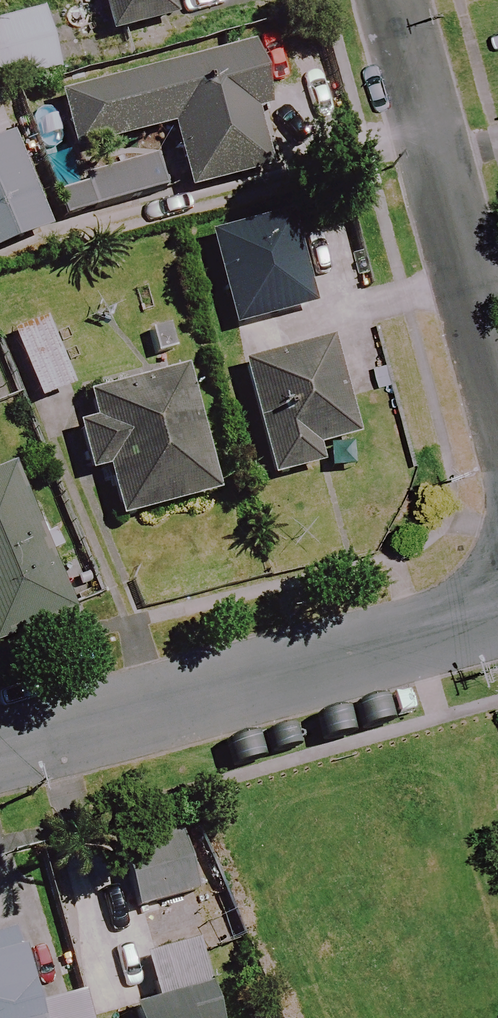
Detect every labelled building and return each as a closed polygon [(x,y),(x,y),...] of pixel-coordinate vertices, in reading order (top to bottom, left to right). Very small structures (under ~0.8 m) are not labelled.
[(106,39),(170,22),(164,0),(95,0),(106,39)] [(54,73),(37,14),(0,25),(0,88),(54,73)] [(269,173),(238,51),(142,76),(55,99),(70,157),(166,132),(183,196),(269,173)] [(41,237),(4,144),(0,145),(0,253),(41,237)] [(157,158),(48,192),(59,227),(168,194),(157,158)] [(296,217),(216,239),(237,326),(320,304),(296,217)] [(33,405),(68,390),(44,332),(9,346),(33,405)] [(346,443),(322,346),(238,367),(267,483),(318,470),(314,451),(346,443)] [(212,498),(181,373),(82,398),(90,430),(77,433),(87,474),(101,471),(114,523),(212,498)] [(6,465),(0,468),(0,643),(67,615),(6,465)] [(192,894),(176,841),(119,858),(134,911),(192,894)] [(77,995),(58,1000),(17,851),(0,856),(0,1017),(83,1017),(77,995)] [(193,930),(134,946),(150,1004),(128,1010),(130,1017),(216,1017),(193,930)]
